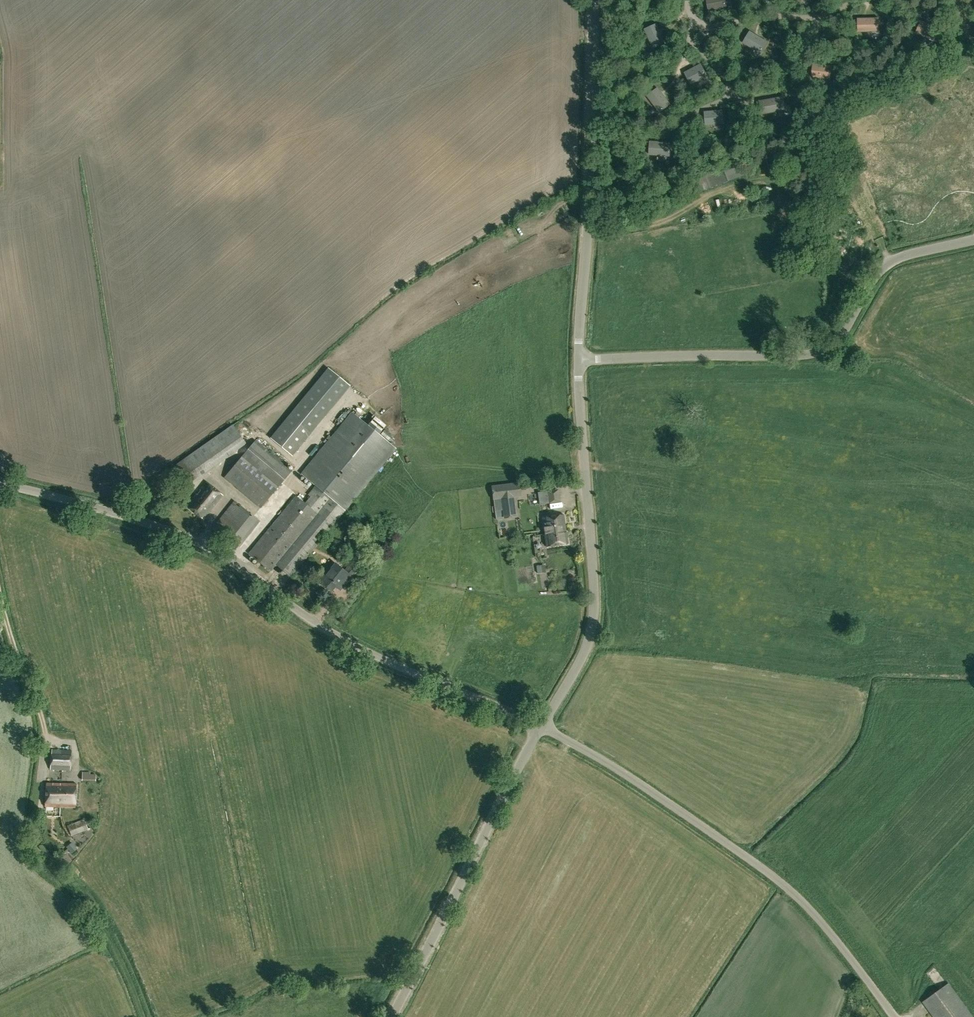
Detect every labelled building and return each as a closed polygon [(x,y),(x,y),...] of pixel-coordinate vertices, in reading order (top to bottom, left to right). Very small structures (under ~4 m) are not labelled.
[(709,10),(726,7),(725,0),(707,0),(709,10)] [(878,31),(878,18),(858,19),(858,31),(878,31)] [(922,20),(917,32),(933,39),(938,27),(922,20)] [(657,24),(645,29),(653,47),(665,42),(657,24)] [(767,42),(750,31),(744,42),(761,53),(767,42)] [(701,64),(685,72),(691,84),(707,76),(701,64)] [(813,76),(830,78),(831,66),(814,64),(813,76)] [(658,88),(648,96),(660,112),(670,104),(658,88)] [(760,101),(762,113),(784,108),(782,97),(760,101)] [(706,125),(724,123),(723,110),(705,112),(706,125)] [(671,143),(651,141),(650,154),(669,156),(671,143)] [(753,191),(762,187),(760,182),(751,185),(753,191)] [(733,212),(749,205),(746,200),(731,207),(733,212)] [(329,368),(271,439),(292,456),(350,386),(329,368)] [(342,418),(363,398),(354,389),(333,408),(342,418)] [(301,473),(316,485),(345,509),(395,448),(351,412),(301,473)] [(246,444),(233,425),(226,429),(240,449),(246,444)] [(255,440),(224,477),(260,508),(291,471),(255,440)] [(206,481),(187,506),(203,519),(223,495),(206,481)] [(504,497),(506,511),(507,517),(515,516),(513,496),(521,495),(519,483),(491,486),(493,498),(504,497)] [(345,509),(316,485),(308,494),(313,498),(307,505),(297,496),(249,553),(270,571),(276,564),(290,576),(345,509)] [(560,487),(548,488),(549,501),(561,501),(560,487)] [(234,500),(214,526),(235,544),(256,518),(234,500)] [(542,518),(546,547),(568,543),(563,515),(542,518)] [(538,564),(540,573),(547,572),(546,563),(538,564)] [(316,578),(331,591),(340,580),(345,584),(355,572),(348,567),(344,571),(335,564),(326,574),(322,570),(316,578)] [(71,770),(73,750),(52,749),(51,769),(71,770)] [(76,807),(77,784),(47,783),(46,806),(76,807)] [(49,808),(50,815),(61,815),(60,807),(49,808)] [(84,819),(67,826),(72,836),(88,830),(84,819)] [(949,984),(923,1002),(934,1016),(973,1016),(949,984)]
